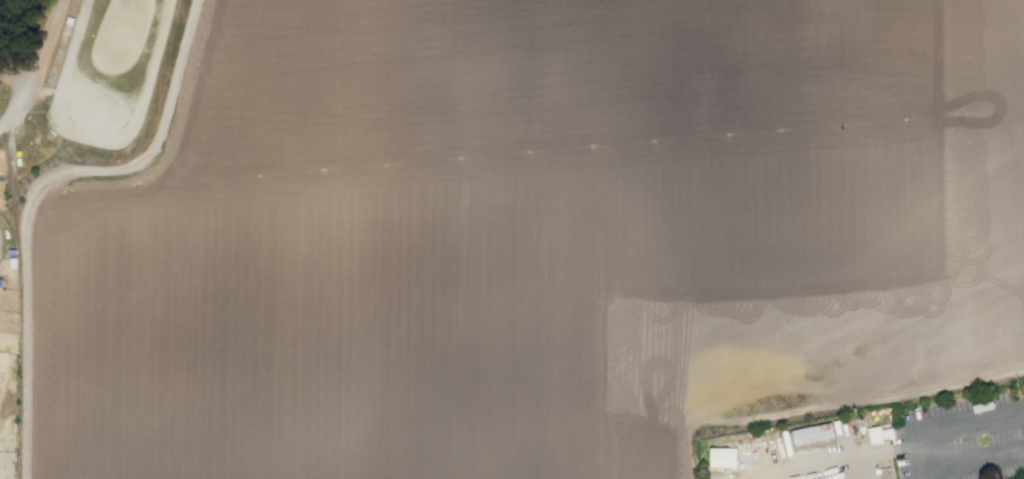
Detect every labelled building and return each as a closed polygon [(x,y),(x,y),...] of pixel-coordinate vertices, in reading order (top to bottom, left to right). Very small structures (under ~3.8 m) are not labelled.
[(808,443),(809,447),(833,444),(831,424),(791,429),(793,445),(808,443)] [(883,441),(880,426),(867,428),(870,444),(883,441)] [(735,448),(709,448),(708,467),(735,467),(735,448)]
